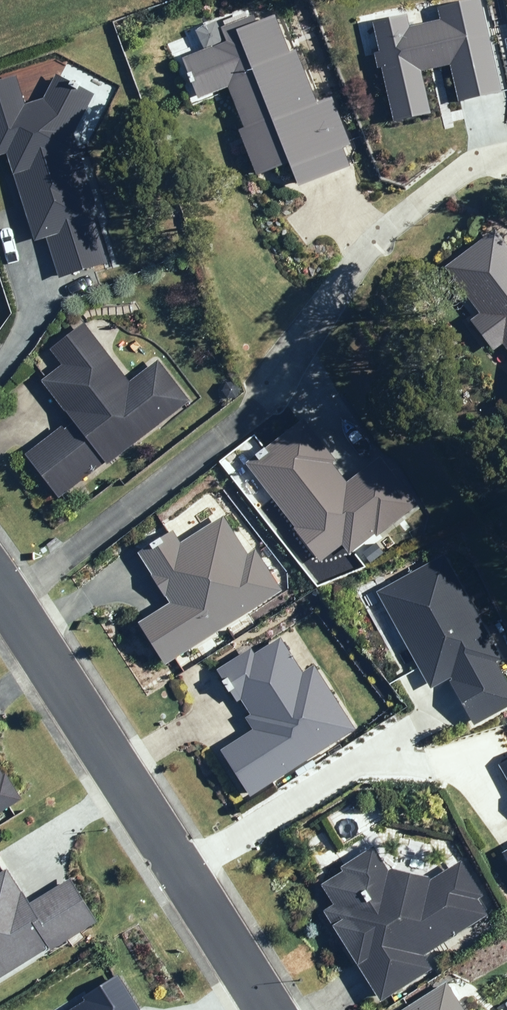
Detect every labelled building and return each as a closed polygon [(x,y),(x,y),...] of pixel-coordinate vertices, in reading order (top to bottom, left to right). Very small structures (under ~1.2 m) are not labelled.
[(340,166),(335,153),(350,148),(332,94),(318,99),(285,0),(275,0),(183,31),(188,45),(172,51),(192,109),(227,97),(237,127),(231,129),(247,177),(282,166),(288,184),(340,166)] [(435,8),(437,22),(409,26),(407,13),(366,19),(382,122),(430,115),(424,73),(447,70),(452,101),(496,94),(482,1),(435,8)] [(51,65),(0,81),(0,155),(1,155),(27,240),(44,235),(56,274),(112,257),(73,134),(93,95),(51,65)] [(455,322),(486,360),(498,351),(502,356),(497,408),(506,408),(506,250),(491,230),(436,274),(467,312),(455,322)] [(86,327),(27,369),(64,420),(21,451),(54,498),(192,399),(158,351),(122,377),(86,327)] [(291,431),(241,471),(314,563),(332,549),(340,560),(414,502),(378,457),(337,490),(291,431)] [(159,670),(282,589),(253,545),(246,550),(208,491),(159,523),(165,533),(130,556),(161,604),(130,625),(159,670)] [(506,706),(506,693),(492,664),(500,660),(448,560),(379,596),(427,689),(444,680),(468,726),(506,706)] [(206,658),(177,678),(192,700),(217,683),(248,728),(211,754),(243,802),(356,725),(315,665),(304,673),(290,653),(298,648),(286,631),(259,650),(253,641),(213,669),(206,658)] [(498,769),(506,785),(506,763),(498,769)] [(15,803),(0,781),(0,813),(15,803)] [(458,862),(430,879),(389,865),(374,840),(333,864),(336,869),(316,881),(328,901),(316,908),(373,1004),(432,970),(423,954),(489,915),(458,862)] [(93,923),(68,880),(26,905),(5,868),(0,871),(0,978),(93,923)] [(113,972),(82,993),(85,998),(67,1009),(139,1009),(113,972)]
